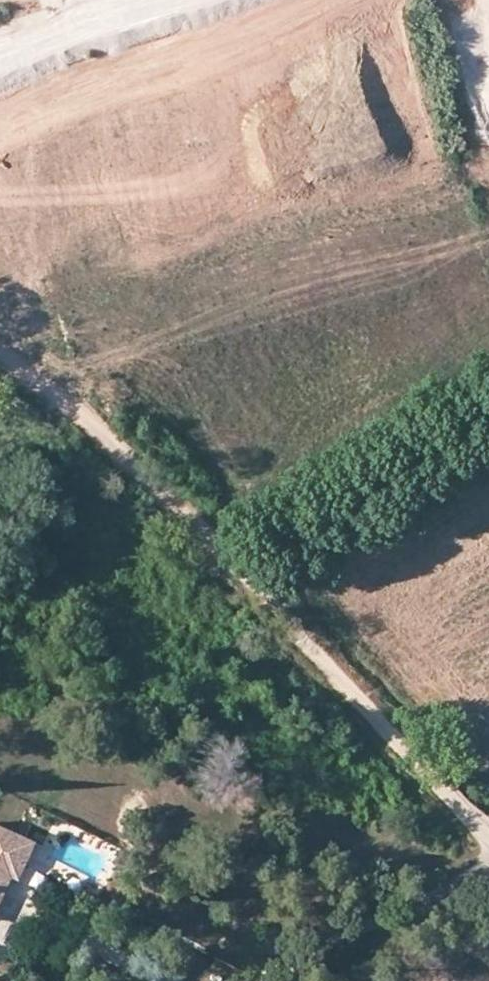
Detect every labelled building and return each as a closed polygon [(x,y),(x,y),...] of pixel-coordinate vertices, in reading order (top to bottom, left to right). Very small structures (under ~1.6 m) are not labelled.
[(6,873),(11,876),(16,878),(32,843),(0,827),(0,885),(6,873)] [(11,876),(6,873),(0,885),(0,900),(11,876)]
